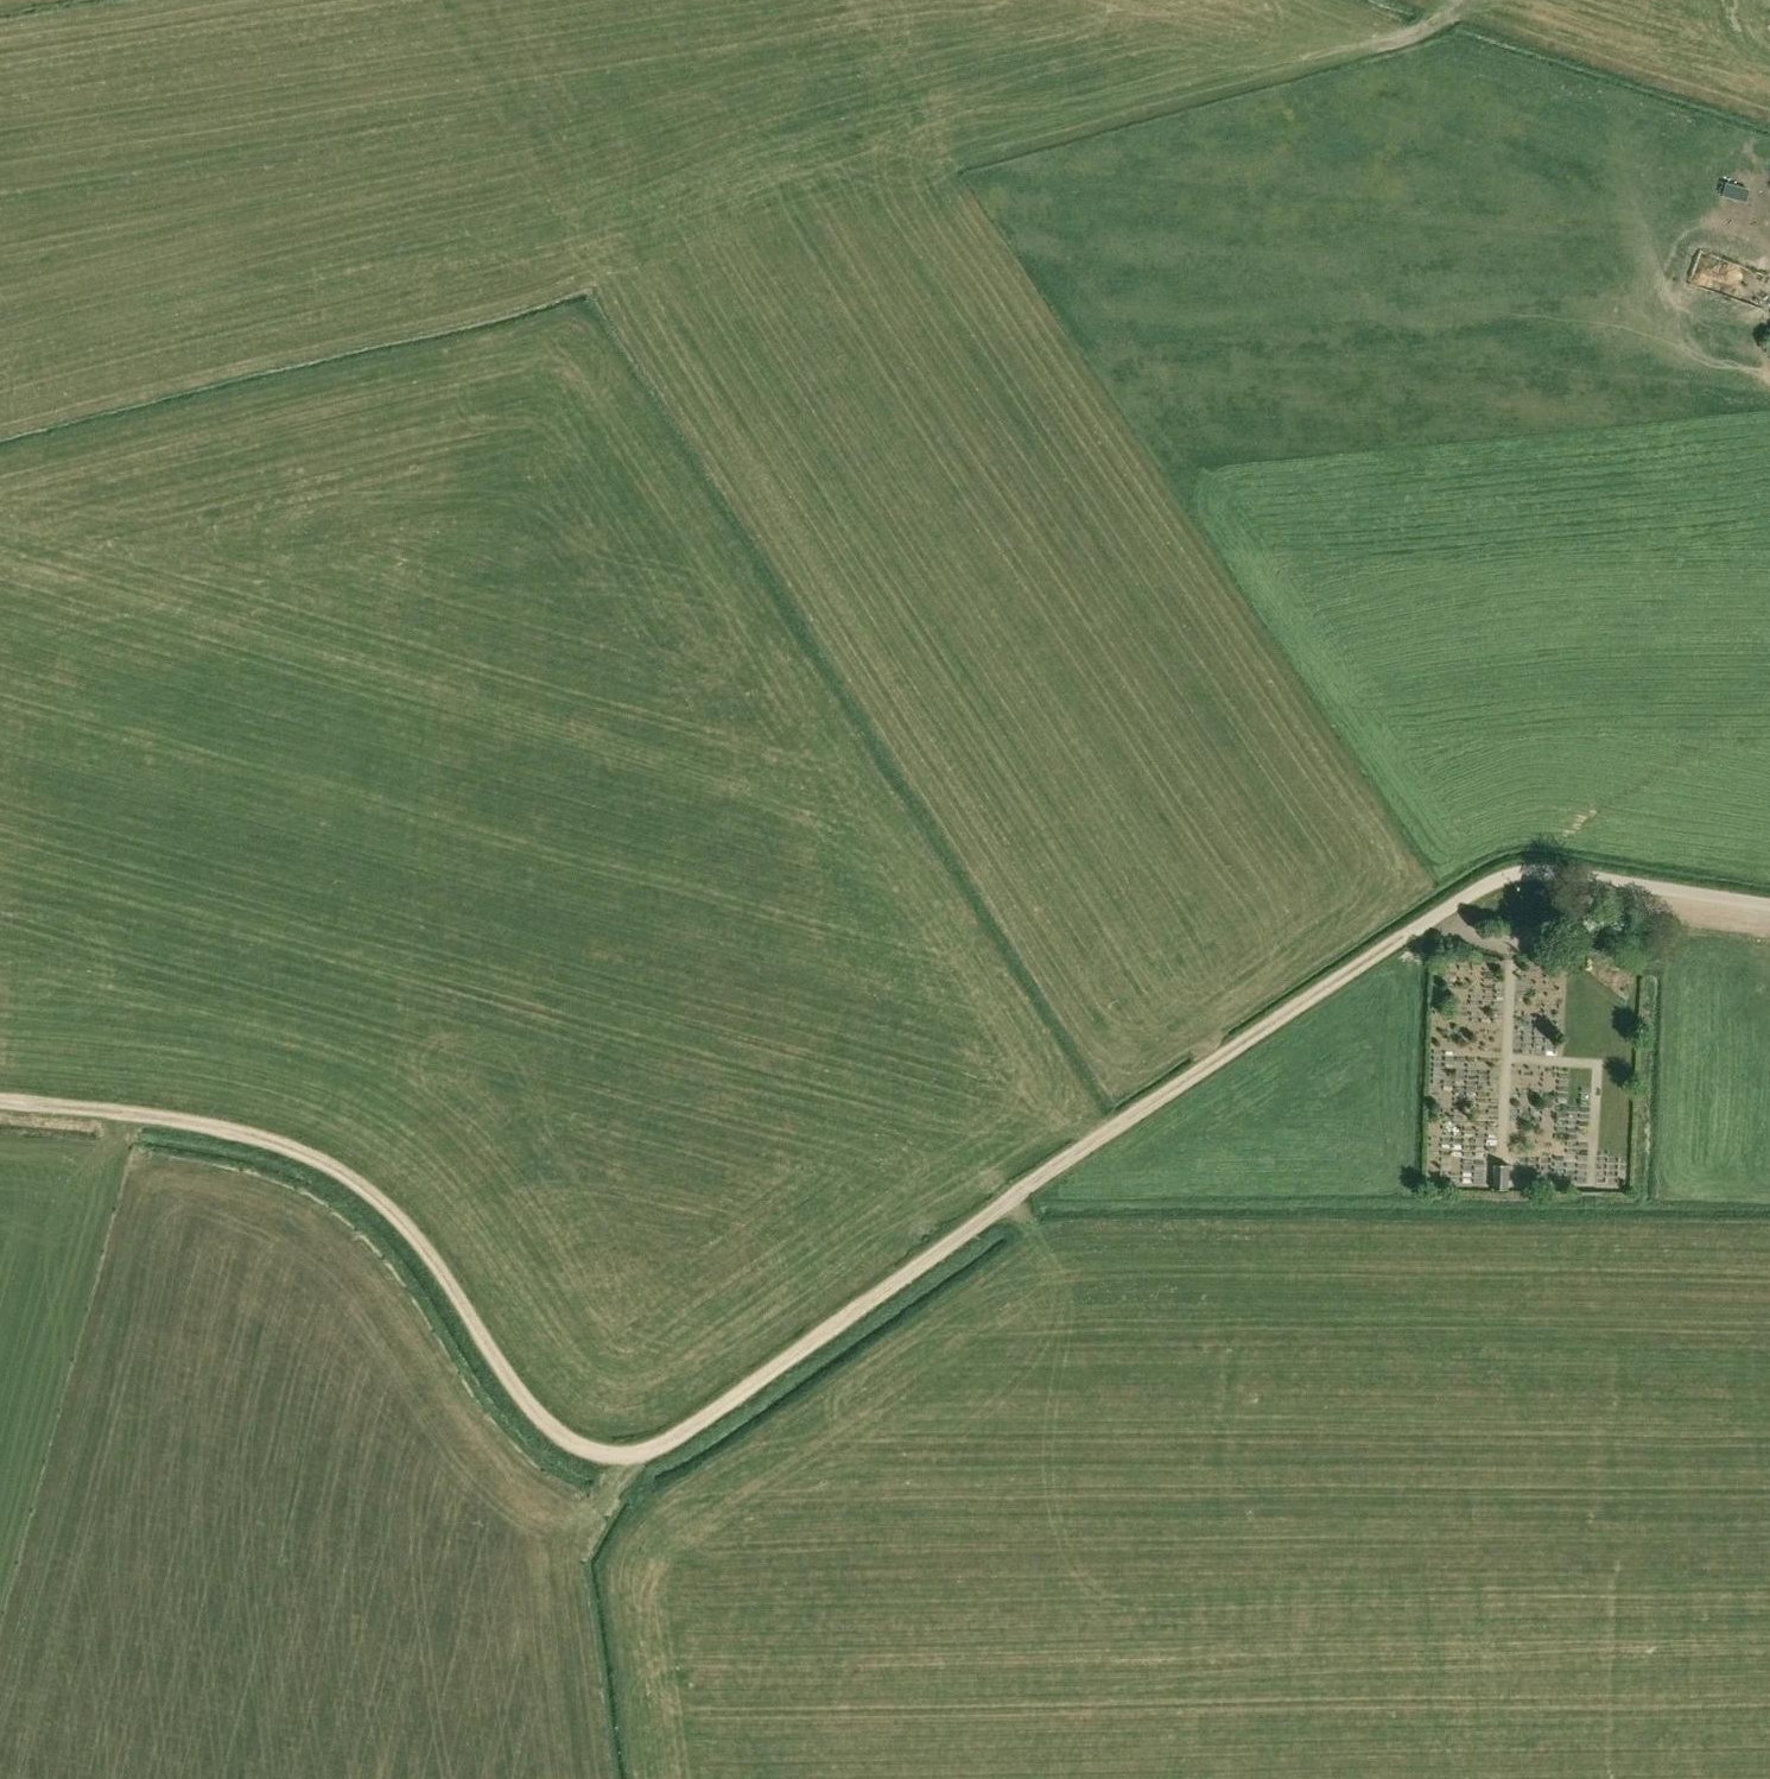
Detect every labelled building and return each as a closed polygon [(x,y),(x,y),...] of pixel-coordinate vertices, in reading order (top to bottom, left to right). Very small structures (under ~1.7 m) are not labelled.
[(1769,347),(1769,324),(1761,343),(1769,347)] [(1510,1189),(1510,1165),(1495,1165),(1495,1189),(1510,1189)]
